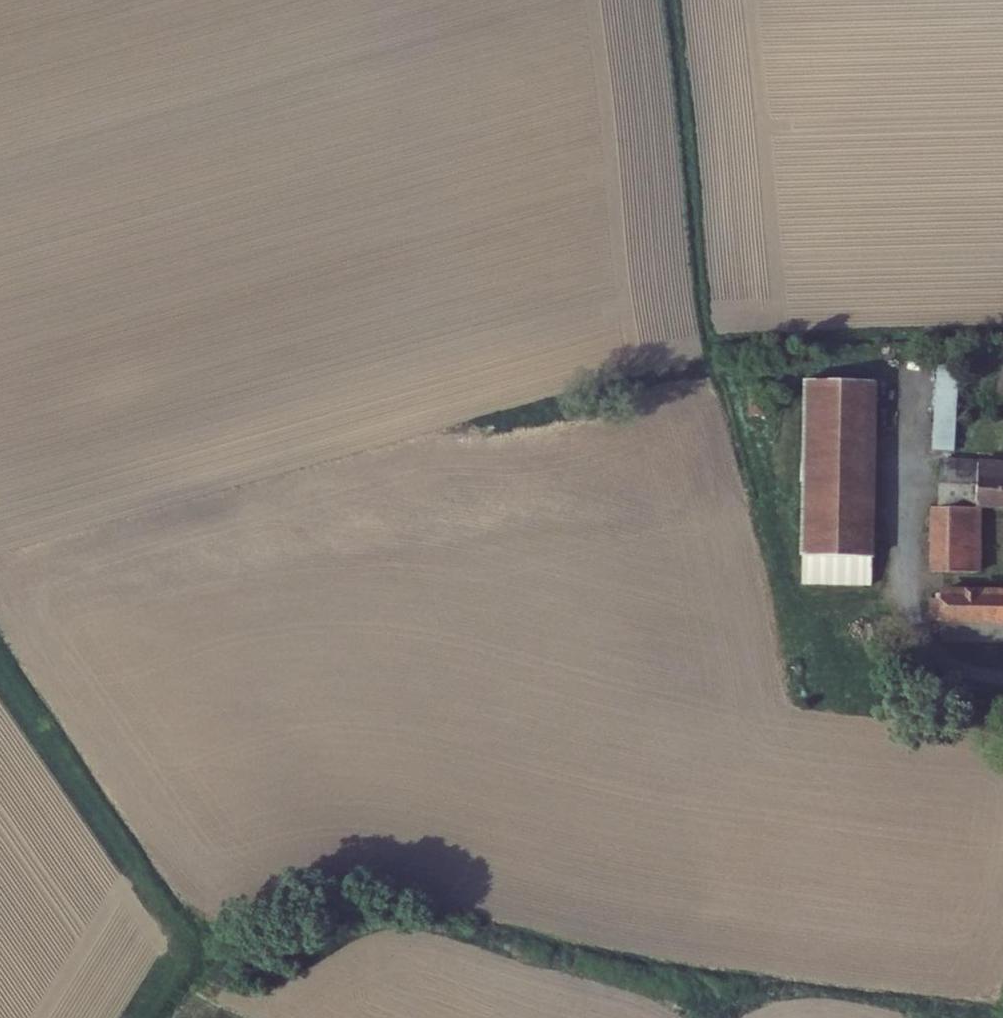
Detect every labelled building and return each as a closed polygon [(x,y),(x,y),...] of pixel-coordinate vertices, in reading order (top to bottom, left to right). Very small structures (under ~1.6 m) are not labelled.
[(932,450),(953,452),(962,344),(940,342),(932,450)] [(801,584),(871,586),(875,381),(802,379),(801,584)] [(981,458),(981,454),(939,456),(935,505),(929,506),(928,571),(981,573),(981,510),(1002,511),(1002,459),(981,458)] [(940,586),(940,598),(928,597),(928,621),(942,622),(941,642),(1002,642),(1002,588),(940,586)]
